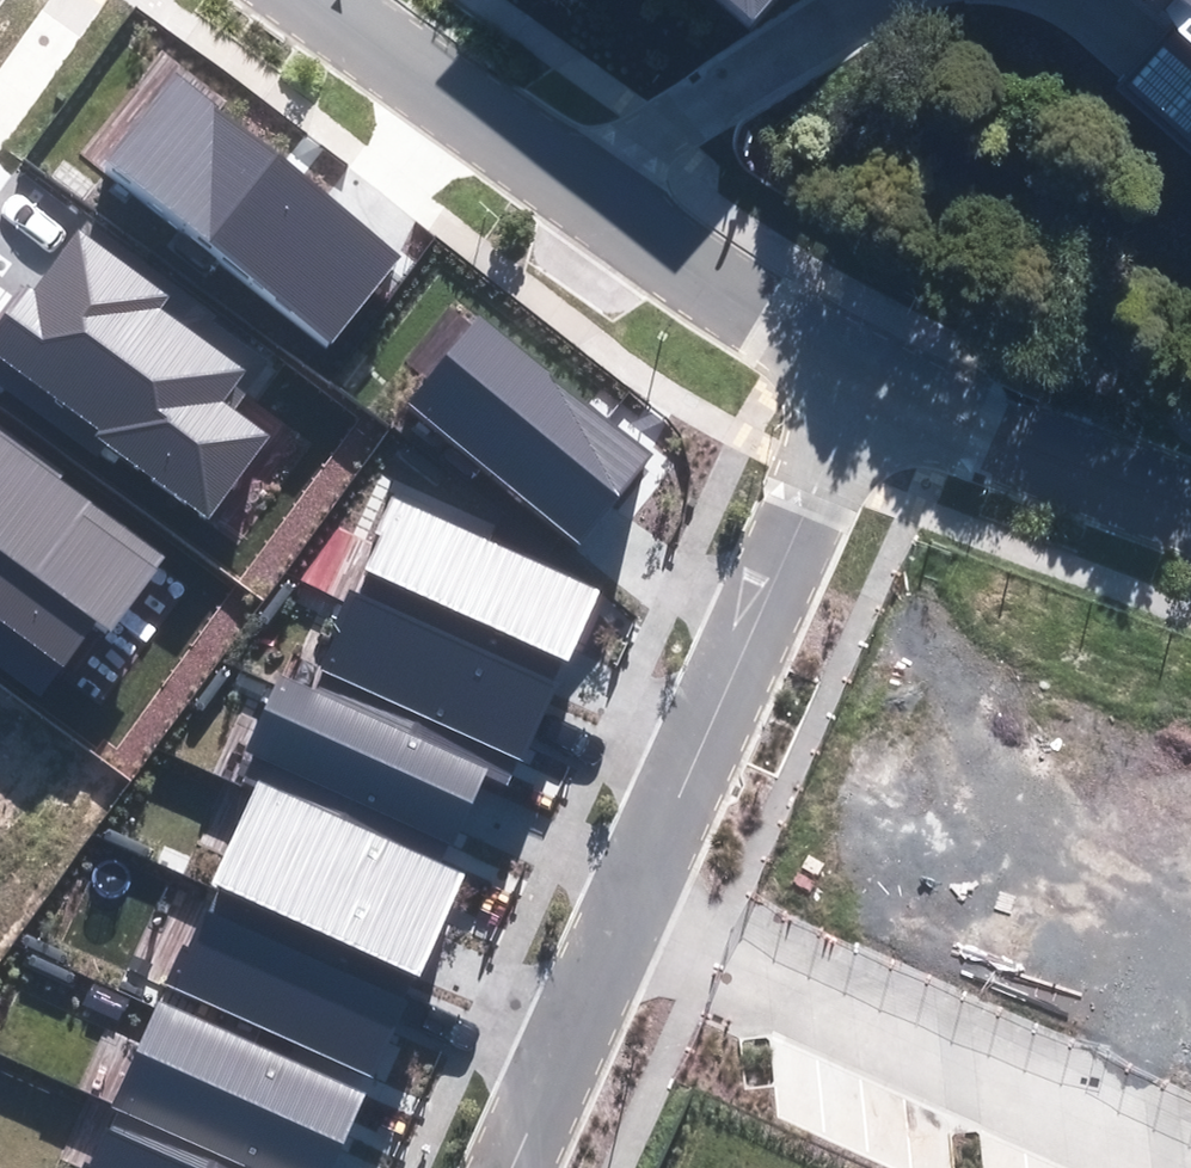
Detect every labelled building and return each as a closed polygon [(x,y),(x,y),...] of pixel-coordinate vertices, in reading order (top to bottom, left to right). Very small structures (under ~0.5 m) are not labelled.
[(741,24),(763,0),(714,0),(741,24)] [(1185,9),(1170,26),(1190,44),(1190,0),(1174,0),(1185,9)] [(105,161),(328,343),(401,255),(177,72),(105,161)] [(208,519),(270,436),(225,402),(247,372),(161,309),(170,298),(80,230),(35,290),(27,284),(0,320),(0,357),(99,431),(96,435),(208,519)] [(406,402),(580,545),(655,455),(481,312),(406,402)] [(62,666),(96,620),(111,631),(165,557),(58,478),(64,469),(0,423),(0,621),(62,666)] [(321,667),(520,759),(598,592),(485,540),(393,497),(376,534),(384,538),(358,594),(350,590),(315,665),(321,667)] [(245,751),(451,846),(483,776),(507,787),(520,759),(321,667),(310,690),(280,676),(245,751)] [(254,785),(210,887),(420,977),(465,875),(254,785)] [(163,987),(375,1078),(408,1000),(204,912),(189,948),(181,945),(163,987)] [(111,1106),(116,1108),(248,1167),(334,1167),(368,1093),(159,998),(111,1106)] [(116,1108),(89,1167),(248,1167),(116,1108)]
